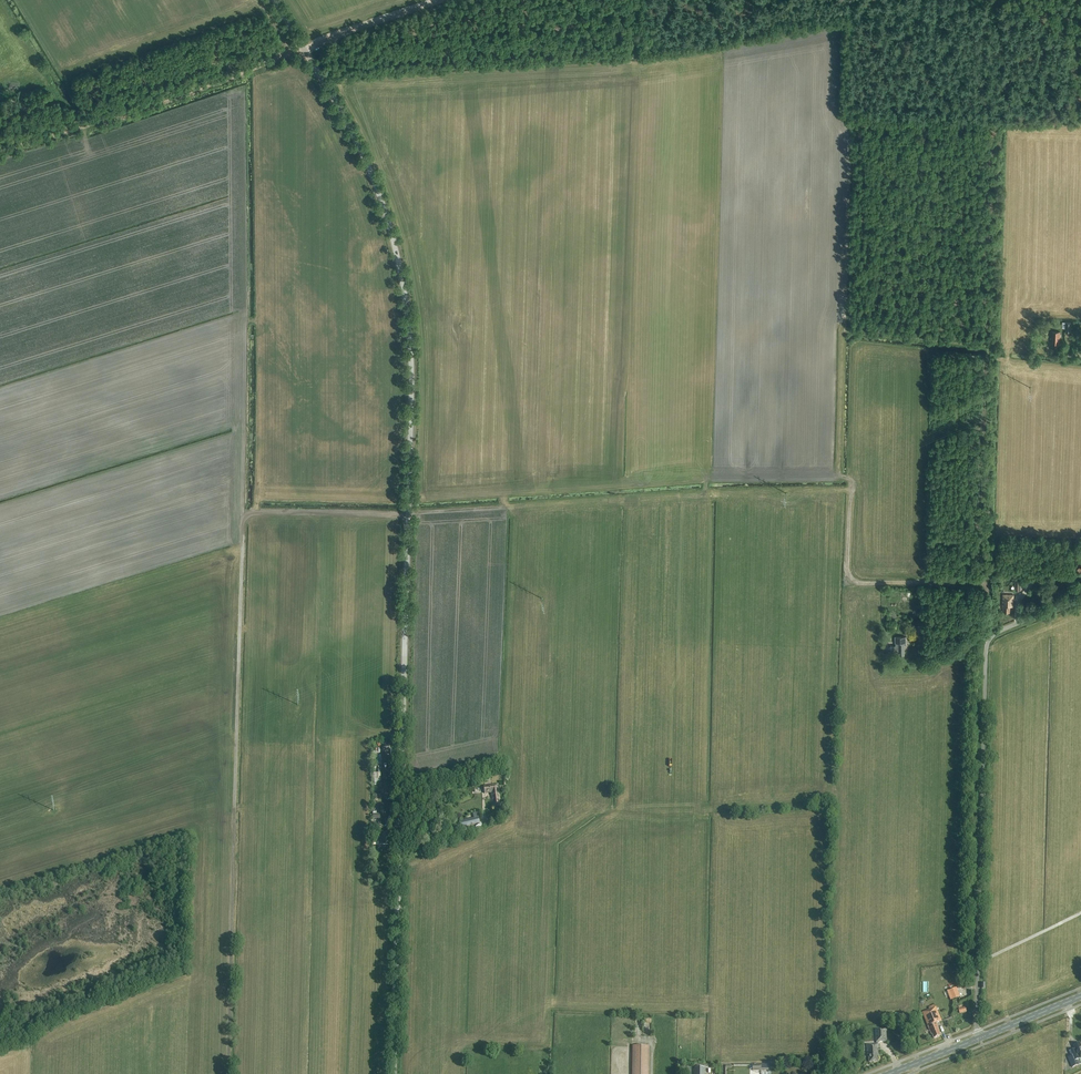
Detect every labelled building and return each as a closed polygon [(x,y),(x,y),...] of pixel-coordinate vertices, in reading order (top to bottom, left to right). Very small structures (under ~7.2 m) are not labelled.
[(1060,344),(1060,331),(1052,331),(1052,336),(1053,336),(1052,343),(1060,344)] [(1021,576),(1015,576),(1015,590),(1021,590),(1021,581),(1037,581),(1037,574),(1024,574),(1024,576),(1021,576)] [(1014,594),(1003,594),(1003,611),(1010,612),(1010,605),(1014,606),(1014,594)] [(896,643),(897,643),(897,646),(890,646),(890,652),(897,652),(897,653),(899,653),(899,655),(905,655),(904,648),(905,648),(905,643),(906,643),(906,637),(896,637),(896,643)] [(499,799),(500,799),(498,784),(484,786),(485,794),(491,793),(493,805),(494,804),(494,806),(499,805),(499,799)] [(465,820),(458,822),(460,828),(467,827),(480,823),(479,821),(479,818),(478,817),(480,817),(479,812),(473,814),(474,818),(465,820)] [(389,838),(389,833),(380,833),(380,845),(388,845),(388,838),(389,838)] [(950,995),(967,988),(965,983),(948,990),(950,995)] [(928,1027),(942,1021),(936,1007),(922,1013),(928,1027)] [(934,1039),(941,1036),(937,1029),(938,1029),(937,1025),(929,1029),(930,1032),(931,1032),(934,1039)] [(877,1044),(875,1044),(867,1045),(867,1057),(869,1057),(869,1063),(878,1062),(878,1056),(879,1056),(879,1045),(878,1045),(878,1044),(879,1043),(879,1042),(887,1042),(886,1029),(876,1030),(877,1044)] [(1068,1058),(1072,1068),(1080,1064),(1079,1059),(1080,1058),(1080,1046),(1080,1043),(1073,1046),(1075,1049),(1072,1050),(1074,1055),(1068,1058)] [(632,1073),(649,1073),(650,1046),(632,1046),(632,1073)] [(704,1064),(694,1064),(694,1067),(694,1073),(704,1073),(704,1064)]
